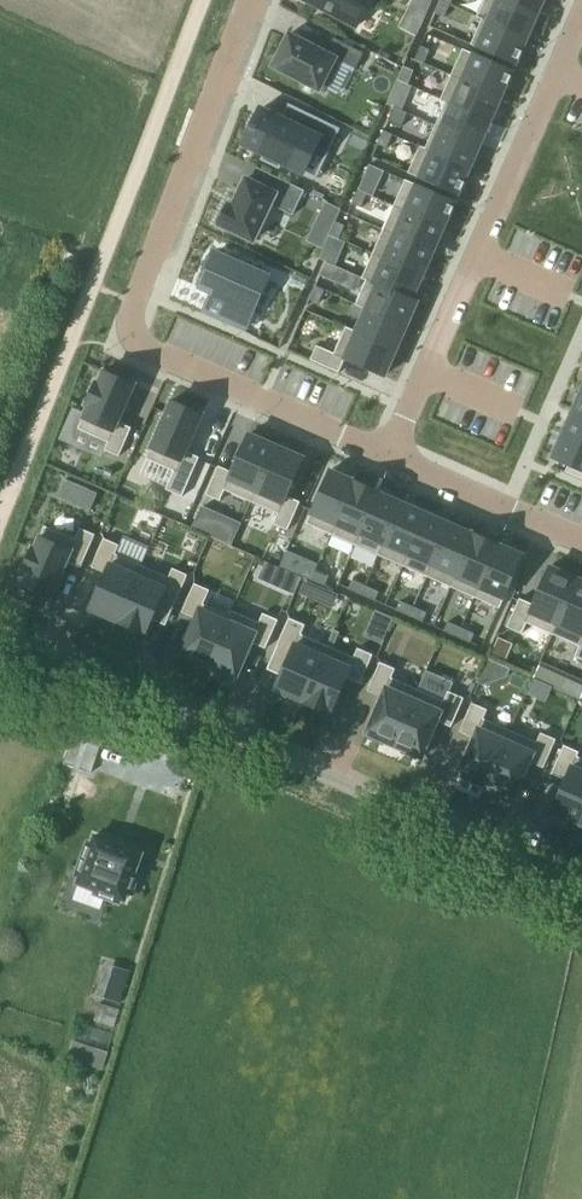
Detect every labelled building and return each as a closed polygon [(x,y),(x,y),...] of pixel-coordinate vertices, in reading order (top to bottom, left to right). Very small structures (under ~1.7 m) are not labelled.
[(355,28),(369,0),(301,0),(355,28)] [(408,7),(425,14),(431,1),(429,0),(411,0),(408,7)] [(476,17),(526,39),(537,15),(502,0),(484,0),(476,17)] [(537,15),(543,0),(502,0),(537,15)] [(440,1),(434,14),(443,18),(449,5),(440,1)] [(481,20),(470,46),(515,65),(526,39),(476,17),(476,18),(481,20)] [(288,35),(272,67),(323,94),(324,91),(340,62),(352,68),(354,70),(362,54),(332,39),(325,54),(288,35)] [(420,46),(414,60),(424,64),(429,50),(420,46)] [(451,76),(450,76),(500,98),(500,97),(512,72),(462,50),(451,76)] [(402,69),(397,81),(407,86),(413,72),(403,68),(402,69)] [(440,100),(490,122),(500,98),(450,76),(440,100)] [(397,81),(386,105),(393,108),(401,112),(411,88),(407,86),(397,81)] [(445,103),(435,126),(479,146),(490,122),(440,100),(439,101),(445,103)] [(393,108),(387,122),(401,128),(407,114),(401,112),(393,108)] [(259,110),(243,145),(262,154),(259,161),(278,170),(281,163),(302,173),(315,146),(328,152),(339,129),(298,110),(291,125),(280,120),(259,110)] [(419,148),(469,170),(479,146),(435,126),(435,127),(425,149),(420,147),(419,148)] [(382,132),(377,145),(386,149),(391,136),(382,132)] [(419,148),(407,174),(457,196),(469,170),(419,148)] [(227,205),(217,225),(252,242),(270,206),(292,216),(304,192),(269,174),(262,188),(249,182),(245,180),(237,197),(232,207),(229,206),(227,205)] [(371,195),(375,186),(361,180),(357,189),(367,193),(371,195)] [(404,181),(393,205),(444,227),(454,203),(404,181)] [(357,189),(351,203),(361,207),(367,193),(357,189)] [(324,202),(317,216),(334,224),(335,222),(340,210),(324,202)] [(393,205),(382,229),(433,251),(442,230),(443,230),(443,228),(444,227),(393,205)] [(335,222),(329,235),(338,239),(344,226),(335,222)] [(382,229),(372,254),(422,276),(433,251),(382,229)] [(329,236),(323,249),(333,253),(338,239),(329,235),(329,236)] [(205,273),(199,288),(211,294),(233,303),(225,322),(238,327),(246,309),(252,312),(267,277),(214,253),(212,258),(207,256),(200,271),(205,273)] [(372,254),(361,280),(365,281),(411,300),(421,277),(422,278),(422,276),(372,254)] [(325,263),(320,275),(329,279),(333,281),(338,269),(334,267),(333,267),(325,263)] [(365,281),(354,306),(365,310),(404,328),(416,302),(411,300),(365,281)] [(314,287),(308,300),(318,304),(324,291),(314,287)] [(365,310),(355,332),(395,350),(404,328),(365,310)] [(316,346),(309,360),(338,373),(344,360),(383,377),(395,350),(355,332),(345,328),(333,354),(316,346)] [(84,413),(77,430),(107,443),(103,451),(104,451),(118,457),(130,428),(117,423),(133,385),(102,372),(97,384),(94,383),(84,406),(87,407),(84,413)] [(573,409),(581,413),(581,389),(573,409)] [(170,401),(145,459),(173,472),(165,490),(181,498),(198,458),(185,452),(201,415),(170,401)] [(562,435),(581,444),(581,413),(573,409),(573,410),(563,433),(562,435)] [(217,467),(205,495),(219,502),(223,491),(250,503),(275,447),(247,435),(230,473),(217,467)] [(551,459),(567,466),(564,472),(581,480),(581,444),(562,435),(551,459)] [(275,447),(250,503),(277,514),(272,525),(286,531),(299,502),(285,496),(302,459),(275,447)] [(328,471),(305,524),(329,535),(330,535),(353,482),(352,481),(352,482),(328,471)] [(353,482),(330,535),(353,545),(354,546),(377,493),(377,492),(353,482)] [(76,505),(88,510),(96,493),(84,488),(76,505)] [(377,493),(354,546),(378,556),(401,503),(400,503),(378,493),(377,493)] [(401,503),(378,556),(402,567),(425,514),(402,504),(402,503),(401,503)] [(199,509),(191,528),(205,533),(213,515),(199,509)] [(425,514),(402,567),(426,577),(449,524),(448,524),(425,514)] [(449,524),(426,577),(449,588),(473,534),(472,534),(450,525),(450,524),(449,524)] [(24,572),(18,585),(50,598),(65,563),(79,569),(94,535),(79,529),(74,540),(44,527),(34,549),(31,548),(21,571),(24,572)] [(473,534),(449,588),(450,588),(473,598),(497,545),(474,535),(473,534)] [(105,574),(89,610),(117,622),(141,566),(114,554),(118,546),(103,539),(90,568),(105,574)] [(497,545),(473,598),(474,599),(498,609),(521,556),(498,546),(497,545)] [(285,553),(278,567),(285,570),(288,572),(295,557),(285,553)] [(141,566),(117,622),(118,622),(118,623),(141,633),(142,633),(144,634),(150,620),(160,598),(174,604),(186,575),(171,569),(167,578),(141,566)] [(518,599),(506,628),(521,634),(525,624),(551,635),(576,580),(548,567),(532,605),(518,599)] [(288,572),(285,570),(278,585),(294,593),(301,577),(288,572)] [(314,572),(310,581),(315,583),(323,587),(327,578),(314,572)] [(305,579),(299,592),(309,596),(315,583),(310,581),(305,579)] [(351,580),(347,590),(360,596),(365,586),(351,580)] [(551,635),(578,647),(573,657),(581,661),(581,582),(576,580),(551,635)] [(195,619),(179,655),(207,667),(229,616),(202,605),(208,591),(193,584),(181,613),(195,619)] [(365,586),(360,596),(374,601),(378,592),(365,586)] [(399,602),(395,611),(408,617),(412,607),(399,602)] [(412,607),(408,617),(422,623),(426,613),(412,608),(412,607)] [(229,616),(207,667),(216,671),(214,675),(229,681),(231,677),(235,679),(250,643),(264,649),(277,621),(262,614),(258,623),(231,611),(229,616)] [(280,676),(274,690),(302,702),(326,646),(300,635),(304,626),(288,619),(275,648),(290,654),(280,676)] [(447,623),(443,632),(456,638),(460,628),(447,623)] [(460,628),(456,638),(469,644),(473,634),(460,628)] [(326,646),(302,702),(303,702),(303,703),(326,713),(327,712),(329,714),(346,678),(359,684),(372,655),(356,649),(353,658),(326,646)] [(381,698),(365,733),(369,735),(367,739),(382,745),(384,741),(393,745),(417,690),(390,678),(394,669),(379,663),(366,691),(381,698)] [(556,689),(579,700),(581,694),(581,682),(563,673),(556,689)] [(417,690),(393,745),(402,749),(400,753),(415,760),(432,720),(450,728),(463,699),(448,692),(444,701),(417,690)] [(473,739),(457,774),(460,775),(460,776),(483,786),(485,786),(510,731),(509,731),(482,719),(486,710),(471,704),(458,732),(473,739)] [(510,731),(485,786),(512,798),(528,762),(542,769),(555,740),(540,733),(536,742),(510,731)] [(66,742),(58,771),(86,779),(94,750),(66,742)] [(550,774),(565,781),(551,812),(554,813),(552,817),(568,824),(570,820),(578,824),(581,815),(581,759),(576,757),(578,752),(563,746),(550,774)] [(77,884),(123,901),(140,854),(93,837),(77,884)] [(117,1002),(126,971),(111,966),(101,998),(117,1002)] [(69,1037),(63,1057),(98,1068),(104,1048),(69,1037)]
